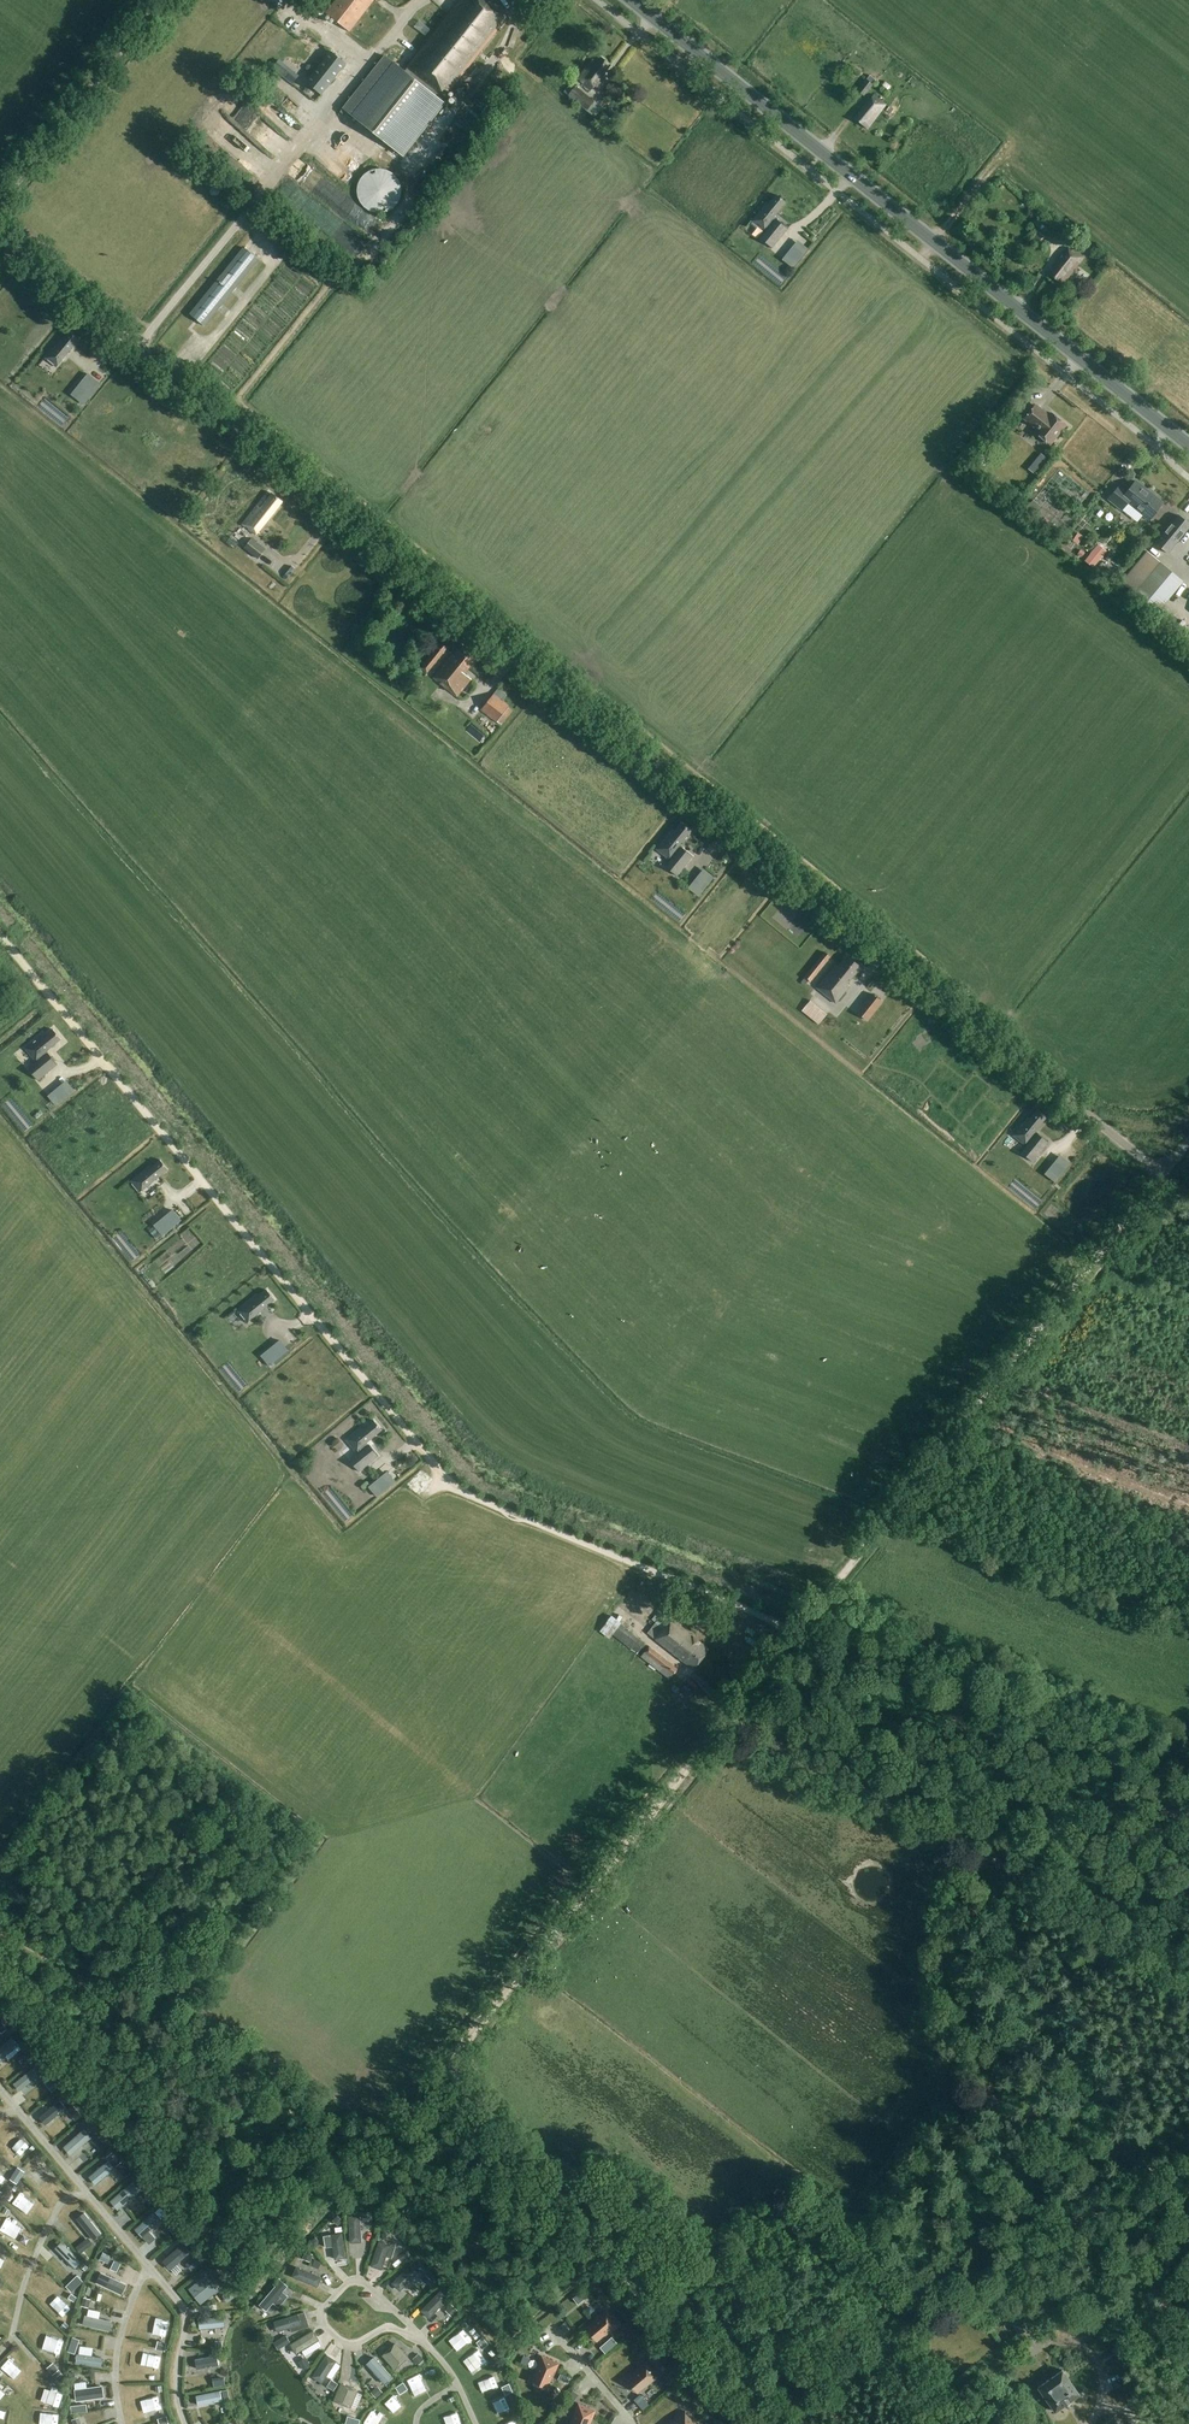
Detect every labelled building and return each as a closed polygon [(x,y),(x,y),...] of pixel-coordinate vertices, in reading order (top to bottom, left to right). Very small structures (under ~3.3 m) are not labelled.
[(374,0),(336,0),(326,13),(350,32),(374,0)] [(444,97),(507,17),(485,0),(460,0),(407,68),(405,72),(385,57),(343,109),(403,157),(445,104),(440,100),(443,97),(444,97)] [(346,63),(331,51),(306,82),(321,94),(346,63)] [(611,66),(599,56),(596,60),(595,59),(591,64),(592,65),(579,82),(591,91),(611,66)] [(870,75),(866,80),(867,81),(872,84),(875,80),(870,75)] [(867,81),(858,91),(863,95),(872,84),(867,81)] [(563,93),(564,93),(568,87),(563,83),(558,89),(563,93)] [(482,102),(491,91),(486,87),(484,86),(475,96),(482,102)] [(576,86),(568,96),(587,111),(594,117),(602,107),(594,101),(576,86)] [(867,129),(886,106),(873,96),(854,120),(867,129)] [(623,110),(616,105),(612,111),(618,116),(623,110)] [(319,153),(310,168),(321,175),(331,160),(319,153)] [(380,213),(383,213),(385,212),(387,212),(389,211),(391,210),(393,208),(395,206),(397,205),(398,203),(399,201),(400,198),(401,196),(401,194),(402,191),(402,188),(401,186),(400,184),(400,181),(398,179),(397,177),(396,175),(394,174),(392,172),(390,171),(388,170),(385,169),(383,169),(381,169),(378,169),(376,169),(374,169),(371,170),(369,171),(367,172),(365,174),(363,175),(362,177),(360,179),(359,181),(358,183),(358,186),(357,188),(357,191),(357,193),(358,195),(358,198),(359,200),(360,202),(361,204),(363,206),(365,208),(367,209),(369,210),(371,211),(373,212),(375,213),(378,213),(380,213)] [(767,203),(752,221),(764,231),(765,229),(767,231),(761,239),(762,238),(770,245),(769,246),(772,248),(788,229),(776,219),(776,220),(773,218),(786,202),(776,195),(769,204),(767,203)] [(1033,223),(1044,233),(1051,226),(1040,216),(1033,223)] [(796,263),(803,254),(794,246),(787,255),(796,263)] [(1063,284),(1084,258),(1071,247),(1050,274),(1063,284)] [(205,326),(258,259),(244,248),(190,314),(205,326)] [(60,339),(45,358),(56,367),(79,339),(70,331),(62,341),(60,339)] [(73,393),(83,401),(85,398),(88,400),(101,384),(98,382),(88,374),(73,393)] [(1048,415),(1035,405),(1024,419),(1034,426),(1035,425),(1039,428),(1035,434),(1050,445),(1065,424),(1050,413),(1048,415)] [(979,455),(981,467),(990,465),(989,453),(979,455)] [(1118,487),(1108,499),(1122,510),(1128,502),(1143,515),(1149,520),(1163,503),(1164,502),(1136,479),(1126,491),(1119,485),(1118,487)] [(241,524),(243,526),(256,536),(282,502),(273,495),(272,496),(269,493),(267,492),(241,524)] [(1033,500),(1027,508),(1035,513),(1040,506),(1033,500)] [(1188,527),(1188,524),(1178,515),(1155,543),(1167,554),(1188,527)] [(1050,533),(1055,527),(1050,522),(1045,528),(1050,533)] [(244,548),(258,559),(265,549),(251,538),(244,548)] [(1093,567),(1099,560),(1106,551),(1098,544),(1090,554),(1085,560),(1093,567)] [(1121,581),(1135,592),(1157,611),(1183,580),(1147,551),(1121,581)] [(1098,568),(1100,570),(1110,579),(1117,571),(1107,562),(1105,565),(1102,563),(1098,568)] [(441,643),(421,668),(427,673),(447,648),(441,643)] [(465,674),(477,658),(463,647),(455,657),(453,655),(434,678),(457,696),(471,679),(465,674)] [(493,694),(481,710),(496,721),(508,706),(493,694)] [(666,867),(668,865),(676,872),(675,874),(677,876),(693,856),(681,847),(681,848),(679,846),(691,831),(682,823),(674,832),(672,831),(657,849),(669,859),(670,857),(672,859),(666,867)] [(709,882),(700,874),(693,883),(703,891),(709,882)] [(810,982),(830,957),(824,952),(804,978),(810,982)] [(846,985),(861,967),(847,956),(838,967),(835,964),(816,988),(836,1004),(849,987),(846,985)] [(872,993),(857,1013),(867,1021),(882,1002),(872,993)] [(802,1011),(818,1024),(826,1014),(810,1001),(802,1011)] [(37,1059),(38,1061),(29,1069),(30,1069),(37,1077),(36,1078),(38,1080),(57,1065),(48,1053),(47,1054),(45,1052),(61,1039),(53,1029),(44,1037),(42,1035),(26,1049),(35,1060),(37,1059)] [(52,1091),(53,1092),(61,1101),(70,1095),(62,1085),(61,1084),(52,1091)] [(1035,1132),(1047,1117),(1037,1109),(1029,1118),(1028,1117),(1022,1124),(1023,1124),(1021,1127),(1020,1126),(1012,1136),(1023,1145),(1025,1143),(1027,1144),(1021,1152),(1033,1162),(1048,1143),(1035,1132)] [(140,1192),(168,1169),(160,1160),(151,1167),(149,1166),(131,1181),(140,1192)] [(1057,1177),(1046,1169),(1038,1180),(1048,1188),(1057,1177)] [(159,1222),(167,1231),(181,1220),(173,1210),(159,1222)] [(275,1299),(267,1290),(258,1297),(256,1296),(238,1311),(247,1322),(275,1299)] [(266,1352),(274,1361),(283,1354),(275,1345),(266,1352)] [(363,1426),(346,1440),(356,1451),(357,1450),(360,1453),(350,1460),(350,1461),(351,1460),(358,1469),(357,1469),(359,1472),(379,1456),(369,1445),(366,1442),(382,1430),(374,1420),(365,1428),(363,1426)] [(374,1483),(382,1492),(391,1485),(383,1476),(374,1483)] [(600,1631),(609,1638),(612,1634),(637,1654),(645,1643),(611,1616),(600,1631)] [(671,1617),(654,1638),(656,1640),(693,1669),(709,1648),(673,1619),(671,1617)] [(669,1679),(673,1675),(677,1669),(649,1646),(644,1652),(640,1657),(669,1679)] [(29,2052),(24,2056),(29,2061),(33,2057),(29,2052)] [(66,2110),(71,2115),(77,2110),(72,2104),(66,2110)] [(19,2143),(26,2151),(36,2141),(29,2134),(19,2143)] [(91,2140),(95,2145),(101,2140),(97,2135),(91,2140)] [(49,2175),(58,2167),(48,2157),(40,2166),(49,2175)] [(116,2167),(120,2171),(126,2166),(122,2161),(116,2167)] [(4,2183),(12,2176),(4,2167),(0,2171),(0,2179),(4,2183)] [(17,2183),(24,2172),(18,2168),(11,2179),(17,2183)] [(26,2186),(19,2196),(31,2204),(38,2195),(26,2186)] [(153,2203),(149,2197),(143,2203),(147,2208),(153,2203)] [(10,2210),(5,2207),(2,2212),(7,2215),(10,2210)] [(152,2213),(135,2228),(143,2236),(149,2244),(156,2238),(149,2230),(160,2221),(161,2220),(159,2218),(165,2212),(161,2207),(154,2213),(154,2212),(152,2213)] [(15,2211),(11,2224),(21,2227),(26,2214),(15,2211)] [(370,2212),(362,2212),(363,2221),(371,2221),(370,2212)] [(95,2242),(103,2236),(86,2213),(77,2220),(95,2242)] [(338,2215),(333,2220),(339,2226),(344,2221),(338,2215)] [(359,2215),(348,2216),(350,2243),(361,2242),(359,2215)] [(390,2232),(385,2230),(381,2234),(382,2239),(387,2241),(391,2237),(390,2232)] [(343,2233),(332,2235),(336,2260),(347,2258),(343,2233)] [(88,2247),(83,2241),(76,2247),(80,2253),(88,2247)] [(378,2242),(371,2267),(381,2270),(389,2245),(378,2242)] [(171,2270),(192,2252),(184,2243),(164,2261),(171,2270)] [(15,2250),(0,2245),(0,2258),(12,2262),(15,2250)] [(404,2249),(397,2254),(402,2262),(409,2257),(404,2249)] [(306,2252),(303,2259),(311,2262),(314,2255),(306,2252)] [(109,2264),(112,2257),(103,2253),(100,2259),(109,2264)] [(191,2270),(202,2261),(197,2255),(186,2264),(191,2270)] [(411,2264),(392,2284),(399,2291),(419,2272),(411,2264)] [(297,2267),(293,2277),(319,2287),(323,2278),(297,2267)] [(122,2295),(127,2285),(102,2272),(97,2282),(122,2295)] [(219,2291),(206,2275),(189,2289),(193,2294),(198,2290),(206,2301),(219,2291)] [(425,2275),(420,2279),(426,2284),(430,2280),(425,2275)] [(284,2281),(280,2286),(285,2291),(289,2286),(284,2281)] [(276,2286),(260,2305),(267,2311),(274,2303),(279,2308),(286,2300),(280,2295),(283,2292),(276,2286)] [(228,2303),(234,2298),(230,2291),(223,2296),(228,2303)] [(440,2291),(420,2311),(428,2319),(448,2299),(440,2291)] [(89,2308),(91,2299),(84,2298),(82,2306),(89,2308)] [(590,2305),(586,2300),(580,2306),(584,2310),(590,2305)] [(451,2305),(445,2311),(451,2317),(457,2311),(451,2305)] [(606,2310),(586,2328),(597,2342),(618,2324),(606,2310)] [(278,2332),(290,2328),(291,2332),(309,2326),(305,2312),(298,2314),(274,2322),(278,2332)] [(111,2332),(113,2322),(86,2316),(83,2325),(111,2332)] [(200,2330),(226,2327),(225,2316),(199,2319),(200,2330)] [(314,2331),(291,2345),(296,2354),(320,2340),(314,2331)] [(286,2335),(282,2337),(286,2345),(290,2342),(286,2335)] [(617,2343),(612,2336),(606,2341),(611,2348),(617,2343)] [(164,2351),(165,2344),(157,2342),(155,2349),(164,2351)] [(396,2343),(382,2356),(394,2370),(408,2357),(396,2343)] [(481,2350),(487,2357),(492,2351),(487,2345),(481,2350)] [(424,2359),(418,2353),(412,2359),(418,2365),(424,2359)] [(102,2367),(103,2358),(78,2355),(76,2364),(102,2367)] [(326,2355),(312,2378),(321,2384),(335,2361),(326,2355)] [(530,2359),(523,2355),(520,2362),(527,2366),(530,2359)] [(197,2370),(219,2366),(218,2356),(196,2360),(197,2370)] [(547,2388),(558,2363),(542,2356),(532,2381),(547,2388)] [(306,2357),(299,2361),(305,2370),(311,2366),(306,2357)] [(373,2357),(365,2364),(384,2384),(391,2377),(373,2357)] [(647,2362),(626,2379),(638,2393),(658,2375),(647,2362)] [(59,2369),(53,2363),(47,2368),(52,2375),(59,2369)] [(1055,2411),(1079,2394),(1062,2370),(1038,2387),(1055,2411)] [(424,2376),(413,2381),(415,2386),(426,2381),(424,2376)] [(331,2380),(326,2387),(333,2391),(338,2384),(331,2380)] [(340,2383),(332,2400),(350,2408),(357,2391),(340,2383)] [(77,2401),(104,2398),(103,2386),(75,2390),(77,2401)] [(672,2391),(677,2397),(682,2392),(677,2386),(672,2391)] [(377,2387),(371,2393),(375,2398),(382,2392),(377,2387)] [(572,2390),(568,2396),(574,2400),(578,2394),(572,2390)] [(199,2406),(223,2401),(221,2391),(197,2396),(199,2406)] [(513,2391),(505,2395),(510,2406),(518,2402),(513,2391)] [(169,2392),(157,2394),(159,2407),(172,2405),(169,2392)] [(596,2410),(578,2402),(571,2418),(573,2419),(571,2423),(590,2423),(596,2410)] [(670,2423),(696,2423),(686,2411),(670,2423)]
